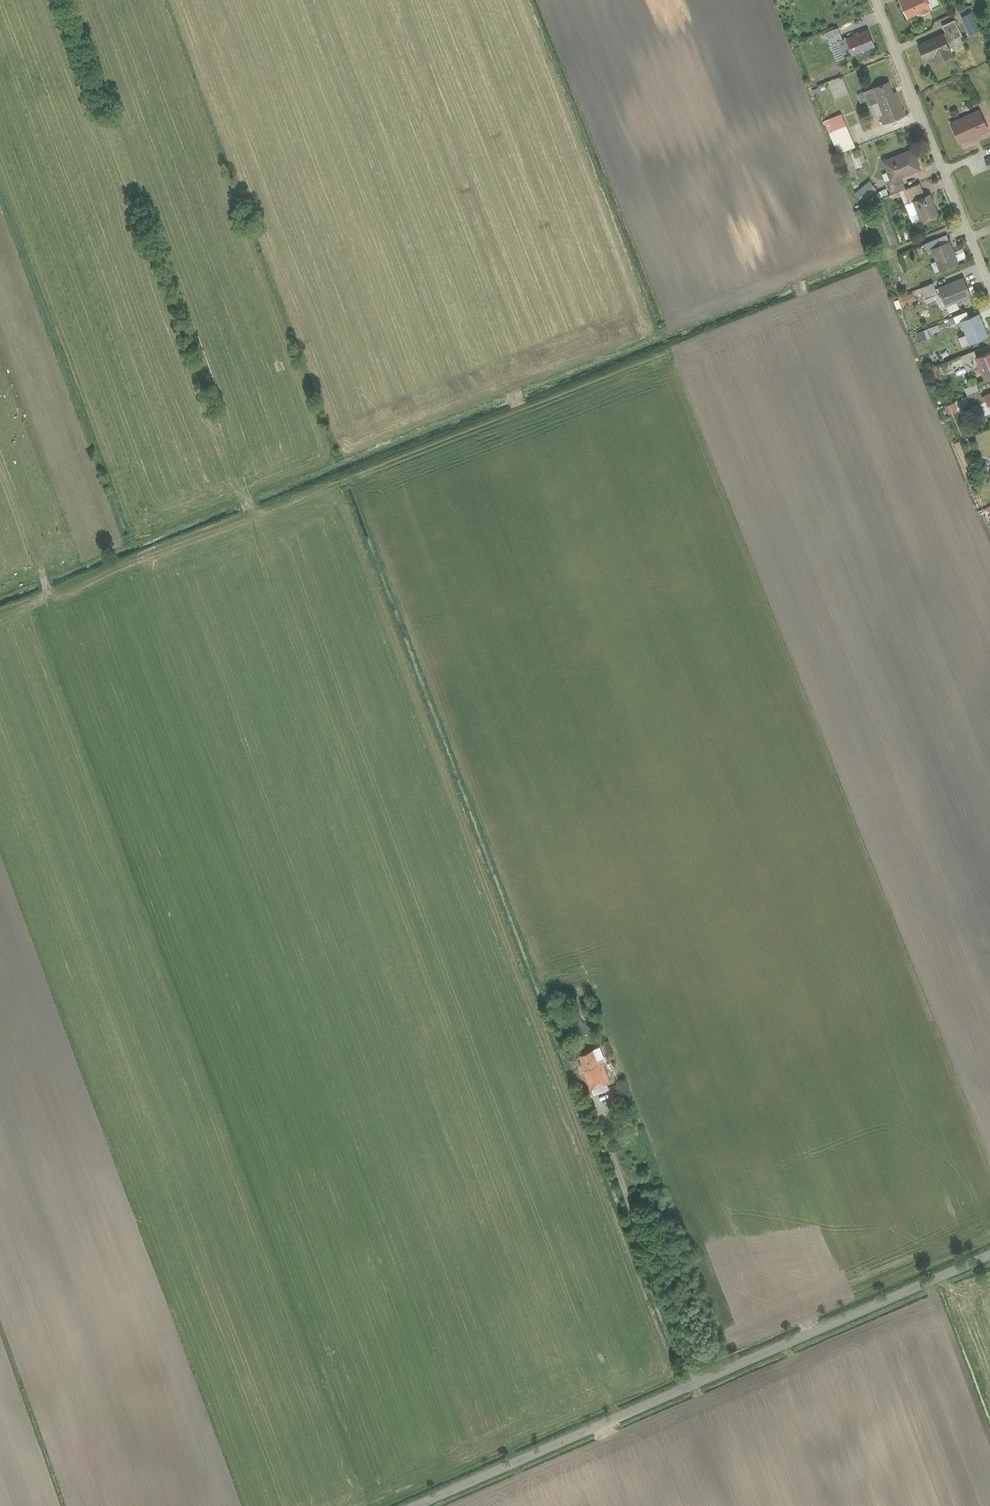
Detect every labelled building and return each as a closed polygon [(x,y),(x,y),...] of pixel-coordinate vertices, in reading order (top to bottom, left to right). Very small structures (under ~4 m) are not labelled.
[(909,17),(920,12),(921,14),(934,8),(931,0),(901,0),(909,17)] [(973,11),(964,15),(972,33),(981,29),(973,11)] [(964,34),(957,19),(942,25),(946,33),(949,40),(964,34)] [(832,44),(844,39),(839,26),(826,31),(832,44)] [(870,28),(848,37),(854,53),(876,44),(870,28)] [(946,33),(919,44),(926,59),(936,55),(938,60),(954,53),(949,40),(946,33)] [(838,60),(854,53),(848,37),(844,39),(832,44),(838,60)] [(891,80),(866,90),(871,104),(873,103),(878,116),(882,115),(885,123),(908,114),(899,90),(895,91),(891,80)] [(952,121),(962,142),(989,130),(989,127),(981,108),(952,121)] [(843,113),(825,120),(831,133),(849,126),(843,113)] [(924,167),(916,146),(885,159),(890,171),(893,179),(903,175),(924,167)] [(890,171),(885,173),(893,193),(902,190),(908,187),(903,175),(893,179),(890,171)] [(872,180),(857,192),(865,200),(879,188),(872,180)] [(908,187),(902,190),(907,202),(915,199),(927,194),(922,182),(908,187)] [(927,194),(915,199),(923,220),(940,213),(932,192),(927,194)] [(940,236),(925,242),(928,249),(932,248),(942,243),(940,236)] [(942,243),(932,248),(941,270),(959,262),(950,240),(942,243)] [(965,277),(940,287),(947,305),(972,295),(965,277)] [(936,282),(923,287),(927,297),(940,292),(936,282)] [(967,310),(951,317),(954,324),(962,321),(970,317),(967,310)] [(962,321),(971,343),(989,336),(989,335),(981,313),(970,317),(962,321)] [(975,350),(963,355),(969,369),(981,364),(978,356),(975,350)] [(978,356),(981,364),(987,378),(989,377),(989,351),(978,356)] [(981,390),(978,383),(966,388),(969,395),(981,390)] [(981,390),(969,395),(973,405),(988,398),(987,394),(984,389),(981,390)] [(947,405),(950,413),(959,410),(955,402),(947,405)] [(978,510),(988,506),(984,495),(974,499),(978,510)] [(602,1047),(581,1055),(584,1062),(579,1064),(582,1071),(585,1070),(593,1090),(613,1082),(605,1062),(607,1061),(602,1047)]
